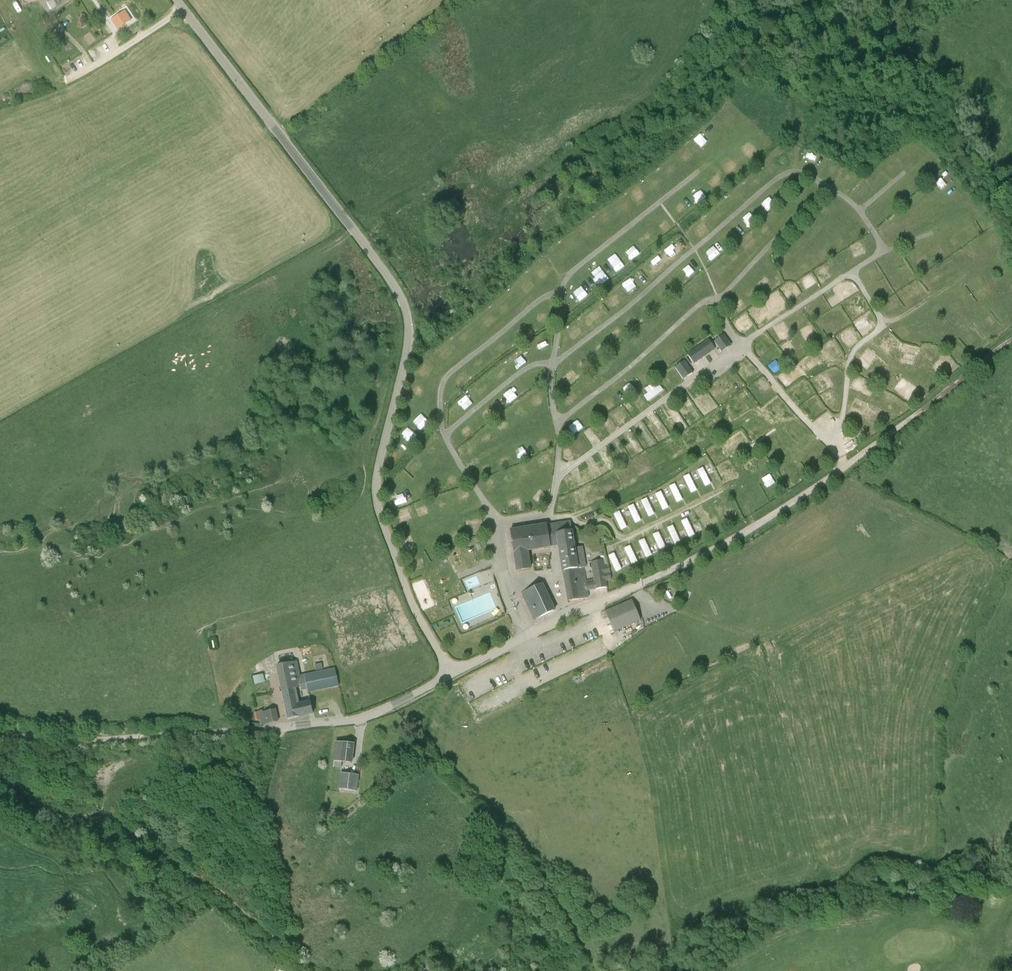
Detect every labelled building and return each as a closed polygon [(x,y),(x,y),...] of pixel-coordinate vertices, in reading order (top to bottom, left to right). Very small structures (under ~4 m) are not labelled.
[(122,20),(128,16),(125,10),(118,15),(122,20)] [(84,29),(87,15),(82,14),(79,28),(84,29)] [(122,20),(118,15),(111,19),(115,25),(122,20)] [(122,20),(115,25),(118,29),(125,25),(122,20)] [(744,151),(751,160),(760,152),(753,144),(744,151)] [(895,169),(900,162),(895,158),(889,165),(895,169)] [(773,175),(781,168),(774,160),(766,167),(773,175)] [(930,161),(920,169),(927,178),(937,171),(930,161)] [(721,171),(714,176),(720,183),(726,178),(721,171)] [(654,187),(660,182),(655,177),(650,181),(654,187)] [(632,192),(640,205),(650,199),(641,186),(632,192)] [(775,192),(783,200),(789,193),(782,186),(775,192)] [(736,199),(741,201),(745,193),(739,191),(736,199)] [(688,198),(680,204),(686,212),(694,206),(688,198)] [(872,216),(879,224),(888,216),(881,208),(872,216)] [(750,227),(759,223),(753,213),(745,218),(750,227)] [(665,233),(673,226),(664,215),(656,222),(665,233)] [(694,231),(701,239),(711,231),(704,223),(694,231)] [(761,228),(767,234),(773,229),(766,223),(761,228)] [(579,229),(584,237),(593,232),(588,224),(579,229)] [(852,230),(857,238),(862,234),(857,227),(852,230)] [(646,248),(656,240),(648,231),(638,238),(646,248)] [(800,234),(795,240),(802,246),(807,240),(800,234)] [(958,234),(953,238),(958,245),(963,242),(958,234)] [(751,236),(742,243),(749,251),(758,244),(751,236)] [(625,246),(635,258),(643,252),(633,240),(625,246)] [(863,242),(851,250),(857,260),(869,252),(863,242)] [(678,243),(668,249),(674,258),(684,252),(678,243)] [(559,263),(566,257),(560,250),(553,257),(559,263)] [(617,253),(609,259),(619,271),(627,265),(617,253)] [(914,258),(918,268),(927,264),(925,260),(923,254),(914,258)] [(833,262),(839,271),(848,265),(841,256),(833,262)] [(723,261),(716,268),(723,275),(730,269),(723,261)] [(542,262),(532,269),(539,277),(548,269),(542,262)] [(692,266),(685,272),(692,279),(698,273),(692,266)] [(875,266),(867,271),(871,279),(880,274),(875,266)] [(601,267),(595,273),(605,284),(611,277),(601,267)] [(816,273),(822,283),(832,277),(827,267),(816,273)] [(802,281),(807,290),(818,285),(813,275),(802,281)] [(768,277),(759,284),(767,293),(775,286),(768,277)] [(521,287),(529,294),(537,285),(529,278),(521,287)] [(677,279),(671,284),(677,291),(683,285),(677,279)] [(845,301),(859,291),(852,281),(838,291),(845,301)] [(697,295),(704,288),(697,282),(691,288),(697,295)] [(576,291),(584,300),(593,292),(585,283),(576,291)] [(782,290),(789,300),(799,293),(792,283),(782,290)] [(656,292),(665,302),(671,296),(662,286),(656,292)] [(755,291),(748,295),(753,303),(760,298),(755,291)] [(687,294),(680,301),(687,308),(694,301),(687,294)] [(834,308),(844,301),(839,294),(828,301),(834,308)] [(775,296),(766,303),(776,316),(785,309),(775,296)] [(856,318),(870,309),(863,297),(848,306),(856,318)] [(615,298),(609,302),(615,309),(621,305),(615,298)] [(742,315),(750,308),(742,300),(734,307),(742,315)] [(497,308),(503,316),(510,310),(504,303),(497,308)] [(648,305),(642,310),(647,316),(653,311),(648,305)] [(762,325),(773,316),(767,309),(757,317),(762,325)] [(482,319),(488,328),(499,320),(492,311),(482,319)] [(833,333),(844,325),(834,311),(823,318),(833,333)] [(635,328),(642,323),(637,316),(629,321),(635,328)] [(748,316),(735,325),(742,335),(755,326),(748,316)] [(865,338),(876,329),(865,316),(854,326),(865,338)] [(785,322),(775,328),(783,341),(793,334),(785,322)] [(520,329),(526,337),(535,332),(529,323),(520,329)] [(809,344),(819,337),(810,324),(800,331),(809,344)] [(568,333),(575,341),(584,334),(577,325),(568,333)] [(905,326),(898,334),(906,341),(913,333),(905,326)] [(612,334),(618,341),(625,334),(619,327),(612,334)] [(850,328),(840,336),(850,349),(860,341),(850,328)] [(465,330),(456,337),(462,344),(470,337),(465,330)] [(890,356),(902,344),(891,332),(878,344),(890,356)] [(722,352),(732,345),(724,334),(714,342),(722,352)] [(754,347),(761,358),(776,349),(768,338),(754,347)] [(694,364),(715,349),(708,339),(687,354),(694,364)] [(787,355),(796,350),(792,341),(782,346),(787,355)] [(954,356),(963,348),(955,341),(947,349),(954,356)] [(830,363),(841,357),(833,342),(823,348),(830,363)] [(674,365),(684,358),(676,347),(666,354),(674,365)] [(901,363),(915,366),(919,350),(905,347),(901,363)] [(922,358),(934,362),(938,351),(926,347),(922,358)] [(858,361),(869,370),(880,357),(870,348),(858,361)] [(773,360),(780,368),(788,361),(781,353),(773,360)] [(652,360),(662,374),(670,369),(660,354),(652,360)] [(945,354),(931,367),(943,380),(957,367),(945,354)] [(583,363),(589,370),(597,363),(590,356),(583,363)] [(806,360),(809,369),(819,366),(816,357),(806,360)] [(428,359),(420,366),(427,373),(434,367),(428,359)] [(735,368),(745,382),(758,373),(747,359),(735,368)] [(483,360),(475,363),(479,372),(487,368),(483,360)] [(693,372),(685,361),(675,368),(684,379),(693,372)] [(792,387),(806,374),(797,364),(783,377),(792,387)] [(888,364),(881,372),(888,378),(895,371),(888,364)] [(638,369),(631,374),(643,390),(650,384),(638,369)] [(465,371),(457,378),(464,386),(472,378),(465,371)] [(574,371),(565,377),(571,386),(580,380),(574,371)] [(665,378),(674,389),(682,383),(673,372),(665,378)] [(814,381),(822,394),(837,385),(829,372),(814,381)] [(537,389),(548,386),(545,376),(535,378),(537,389)] [(728,377),(716,385),(724,396),(735,388),(728,377)] [(858,383),(854,381),(852,388),(871,394),(873,388),(866,386),(868,379),(860,377),(858,383)] [(911,402),(920,388),(904,377),(895,391),(911,402)] [(757,386),(764,395),(773,387),(765,379),(757,386)] [(489,390),(484,384),(476,390),(482,397),(489,390)] [(625,389),(631,398),(638,393),(632,384),(625,389)] [(514,402),(522,396),(516,387),(508,393),(514,402)] [(823,395),(832,409),(841,403),(832,389),(823,395)] [(651,390),(645,400),(653,404),(658,395),(651,390)] [(569,407),(579,400),(574,392),(564,399),(569,407)] [(894,410),(900,401),(886,392),(880,401),(894,410)] [(695,401),(705,417),(718,409),(708,393),(695,401)] [(461,404),(467,411),(476,403),(469,396),(461,404)] [(532,396),(532,405),(540,404),(540,396),(532,396)] [(740,396),(732,402),(742,415),(750,408),(740,396)] [(857,396),(850,410),(863,416),(870,402),(857,396)] [(633,404),(641,411),(646,405),(639,398),(633,404)] [(610,414),(618,408),(610,399),(603,405),(610,414)] [(524,403),(516,407),(519,415),(527,411),(524,403)] [(682,411),(691,426),(702,420),(693,405),(682,411)] [(867,422),(882,426),(887,410),(872,406),(867,422)] [(480,415),(486,423),(495,417),(489,408),(480,415)] [(611,418),(620,430),(630,423),(622,411),(611,418)] [(688,429),(681,415),(669,422),(676,435),(688,429)] [(855,423),(861,435),(870,430),(864,418),(855,423)] [(706,437),(715,431),(708,419),(699,425),(706,437)] [(649,427),(659,445),(671,438),(662,421),(649,427)] [(572,427),(579,436),(585,431),(579,422),(572,427)] [(413,426),(404,437),(413,444),(422,433),(413,426)] [(469,426),(463,430),(469,438),(475,433),(469,426)] [(597,436),(601,441),(611,434),(608,429),(597,436)] [(682,436),(688,447),(700,441),(694,429),(682,436)] [(738,446),(749,439),(743,430),(732,436),(738,446)] [(479,439),(485,447),(494,440),(488,433),(479,439)] [(642,440),(646,450),(657,446),(653,436),(642,440)] [(764,444),(770,456),(783,449),(777,437),(764,444)] [(548,438),(538,443),(543,453),(553,448),(548,438)] [(633,458),(644,451),(637,441),(627,449),(633,458)] [(665,447),(672,461),(687,453),(682,444),(676,447),(673,443),(665,447)] [(431,445),(425,453),(436,462),(442,454),(431,445)] [(716,465),(728,458),(720,446),(709,453),(716,465)] [(754,447),(747,451),(758,470),(765,467),(754,447)] [(518,453),(523,461),(530,457),(526,449),(518,453)] [(616,456),(624,466),(632,460),(625,450),(616,456)] [(656,466),(668,459),(663,450),(651,457),(656,466)] [(537,460),(542,470),(553,464),(548,455),(537,460)] [(609,459),(597,466),(603,477),(615,471),(609,459)] [(636,466),(642,475),(652,469),(646,459),(636,466)] [(730,460),(718,467),(725,478),(737,471),(730,460)] [(418,477),(424,468),(417,463),(411,472),(418,477)] [(487,477),(496,475),(492,463),(483,466),(487,477)] [(625,484),(640,478),(634,465),(620,472),(625,484)] [(521,481),(532,476),(528,467),(517,472),(521,481)] [(705,467),(699,470),(707,488),(713,485),(705,467)] [(582,473),(587,485),(599,480),(594,468),(582,473)] [(691,474),(685,477),(693,494),(699,492),(691,474)] [(565,480),(571,494),(583,489),(577,475),(565,480)] [(490,494),(500,488),(495,479),(485,485),(490,494)] [(679,504),(685,501),(677,483),(671,486),(679,504)] [(594,488),(580,494),(586,506),(599,500),(594,488)] [(542,505),(549,496),(541,490),(534,499),(542,505)] [(459,494),(464,504),(471,501),(467,491),(459,494)] [(663,491),(657,494),(665,512),(671,509),(663,491)] [(576,495),(563,499),(567,510),(580,506),(576,495)] [(449,497),(439,499),(440,508),(450,506),(449,497)] [(650,498),(644,500),(650,519),(656,517),(650,498)] [(403,507),(413,503),(411,499),(401,502),(403,507)] [(513,514),(524,511),(521,499),(510,502),(513,514)] [(630,507),(638,525),(643,522),(635,505),(630,507)] [(732,517),(739,513),(736,505),(728,509),(732,517)] [(417,509),(419,519),(429,517),(427,507),(417,509)] [(399,515),(404,525),(414,520),(409,510),(399,515)] [(706,510),(698,514),(708,533),(715,529),(706,510)] [(621,512),(615,515),(624,531),(629,529),(621,512)] [(683,521),(690,539),(697,536),(690,518),(683,521)] [(570,520),(547,524),(549,534),(558,533),(564,570),(569,601),(588,598),(587,590),(596,589),(607,587),(606,580),(611,579),(609,565),(604,566),(603,559),(591,561),(594,581),(586,582),(584,567),(586,566),(583,546),(575,547),(573,530),(571,530),(570,520)] [(482,524),(469,526),(471,538),(484,535),(482,524)] [(551,546),(549,534),(547,524),(510,530),(517,571),(530,569),(527,550),(551,546)] [(675,526),(669,528),(677,546),(683,543),(675,526)] [(457,530),(448,535),(452,545),(462,541),(457,530)] [(661,532),(654,535),(662,553),(668,550),(661,532)] [(439,553),(448,550),(445,538),(435,541),(439,553)] [(403,542),(407,554),(417,551),(413,539),(403,542)] [(640,543),(649,559),(655,556),(646,539),(640,543)] [(632,546),(626,549),(634,567),(640,564),(632,546)] [(618,554),(612,556),(617,574),(623,572),(618,554)] [(418,575),(429,570),(424,559),(413,564),(418,575)] [(521,594),(534,620),(555,610),(542,584),(521,594)] [(632,600),(606,611),(605,611),(614,631),(641,620),(632,600)] [(451,632),(443,636),(448,646),(456,641),(451,632)] [(476,644),(483,642),(481,633),(473,636),(476,644)] [(297,661),(287,663),(277,665),(281,683),(301,679),(297,661)] [(255,668),(257,676),(267,675),(266,666),(255,668)] [(305,674),(306,680),(307,685),(309,692),(309,691),(312,691),(315,691),(315,690),(326,688),(327,688),(332,687),(332,688),(333,687),(338,686),(339,686),(335,668),(305,674)] [(285,701),(297,699),(299,698),(296,687),(301,686),(302,686),(307,685),(306,680),(301,681),(301,679),(281,683),(285,701)] [(297,699),(301,716),(313,713),(310,701),(300,704),(299,698),(297,699)] [(297,699),(285,701),(289,719),(301,716),(297,699)] [(260,720),(261,723),(261,725),(278,722),(275,709),(259,713),(260,720)] [(336,742),(334,761),(333,767),(341,768),(342,762),(352,763),(354,743),(336,742)] [(358,775),(341,772),(338,788),(355,791),(358,775)] [(334,818),(338,820),(341,814),(340,813),(335,810),(331,816),(334,818)]
